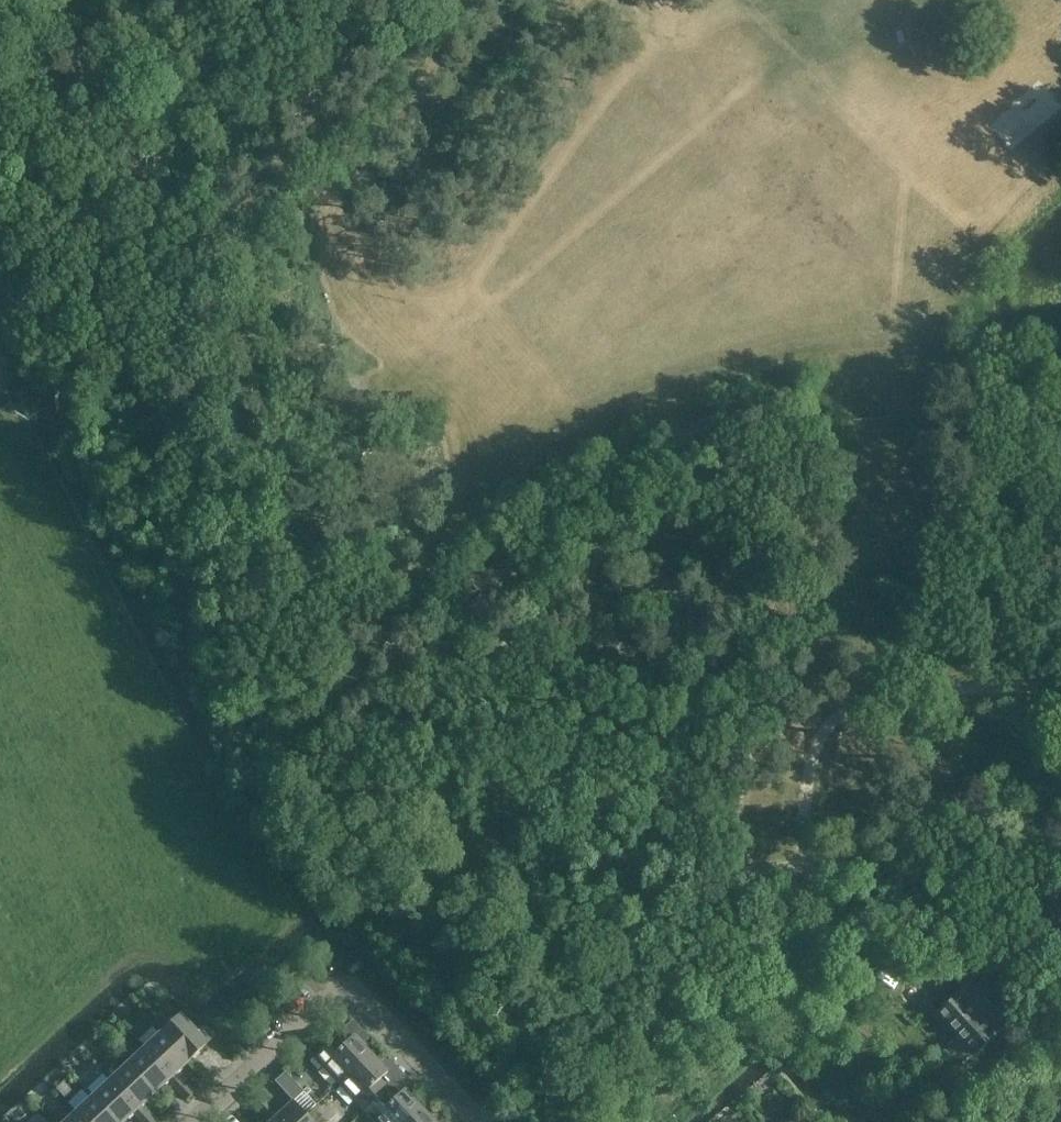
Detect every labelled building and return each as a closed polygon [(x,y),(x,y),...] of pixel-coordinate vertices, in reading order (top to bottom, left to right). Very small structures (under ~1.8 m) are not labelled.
[(971,983),(936,1013),(974,1056),(1008,1024),(971,983)] [(198,1032),(181,1014),(162,1031),(189,1060),(214,1036),(205,1026),(198,1032)] [(346,1042),(332,1027),(308,1050),(314,1056),(322,1065),(339,1084),(371,1054),(353,1035),(346,1042)] [(162,1031),(145,1047),(172,1076),(175,1073),(189,1060),(162,1031)] [(172,1076),(145,1047),(127,1064),(154,1093),(168,1080),(178,1090),(185,1083),(175,1073),(172,1076)] [(371,1054),(339,1084),(356,1101),(358,1100),(366,1109),(389,1087),(381,1079),(388,1072),(371,1054)] [(137,1109),(141,1106),(154,1093),(127,1064),(110,1080),(137,1109)] [(285,1071),(275,1081),(294,1101),(304,1091),(285,1071)] [(110,1080),(92,1096),(117,1121),(123,1121),(133,1112),(142,1121),(143,1121),(150,1115),(141,1106),(137,1109),(110,1080)] [(194,1093),(185,1083),(178,1090),(187,1100),(194,1093)] [(366,1109),(374,1117),(373,1119),(375,1121),(406,1121),(421,1108),(404,1089),(397,1096),(389,1087),(366,1109)] [(269,1105),(260,1095),(253,1102),(262,1111),(269,1105)] [(92,1096),(75,1112),(84,1121),(117,1121),(92,1096)] [(275,1118),(279,1121),(313,1121),(293,1101),(279,1115),(269,1105),(262,1111),(271,1121),(275,1118)] [(406,1121),(435,1121),(421,1108),(406,1121)] [(325,1121),(347,1121),(336,1111),(325,1121)] [(75,1112),(65,1121),(84,1121),(75,1112)]
